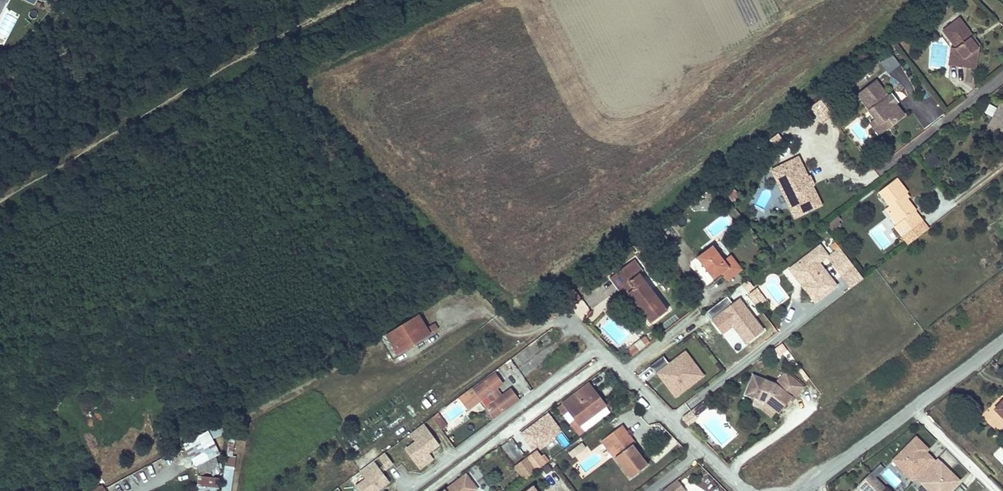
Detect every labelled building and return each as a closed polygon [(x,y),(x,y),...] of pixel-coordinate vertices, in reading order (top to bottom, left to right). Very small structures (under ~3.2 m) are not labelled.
[(956,71),(973,73),(975,55),(974,54),(975,52),(974,50),(967,43),(970,40),(955,24),(940,38),(955,54),(954,62),(956,62),(956,71)] [(976,48),(970,40),(967,43),(974,50),(976,48)] [(888,72),(900,64),(891,52),(879,61),(888,72)] [(884,129),(904,114),(896,103),(895,104),(889,96),(877,80),(860,93),(871,108),(870,109),(876,118),(884,129)] [(889,96),(895,104),(896,103),(899,101),(893,93),(889,96)] [(990,123),(1002,129),(1002,98),(1001,102),(996,111),(990,123)] [(1001,102),(996,100),(992,109),(996,111),(1001,102)] [(884,129),(876,118),(870,122),(878,133),(884,129)] [(990,123),(986,131),(1002,139),(1002,129),(990,123)] [(932,168),(940,161),(933,152),(924,159),(932,168)] [(800,157),(773,170),(779,182),(784,180),(794,203),(790,205),(795,217),(822,205),(812,185),(810,186),(807,179),(809,178),(800,157)] [(810,186),(812,185),(815,184),(812,177),(807,179),(810,186)] [(906,191),(895,177),(878,190),(889,204),(888,204),(900,220),(897,223),(894,224),(902,235),(922,219),(914,210),(915,209),(906,197),(903,194),(906,191)] [(779,182),(790,205),(794,203),(784,180),(779,182)] [(900,220),(888,204),(885,207),(897,223),(900,220)] [(882,248),(894,238),(882,222),(869,232),(882,248)] [(728,281),(743,271),(731,255),(725,260),(715,245),(698,257),(715,280),(723,274),(728,281)] [(837,249),(825,258),(827,262),(840,252),(837,249)] [(839,277),(852,267),(840,252),(827,262),(839,277)] [(807,253),(790,266),(804,284),(799,287),(811,303),(833,286),(807,253)] [(629,262),(606,281),(614,292),(624,285),(629,292),(624,296),(647,326),(664,313),(636,276),(639,275),(629,262)] [(804,284),(790,266),(786,270),(799,287),(804,284)] [(861,280),(852,267),(839,277),(848,289),(861,280)] [(754,286),(749,279),(742,284),(747,291),(754,286)] [(624,285),(614,292),(620,300),(624,296),(629,292),(624,285)] [(762,302),(753,290),(746,296),(755,308),(762,302)] [(706,312),(712,318),(722,335),(734,329),(747,344),(765,330),(740,298),(732,303),(726,297),(706,312)] [(416,318),(386,341),(399,358),(429,335),(416,318)] [(432,335),(439,332),(435,324),(428,328),(432,335)] [(633,353),(650,341),(645,335),(629,347),(633,353)] [(783,342),(774,346),(778,355),(787,351),(783,342)] [(686,351),(657,372),(675,399),(707,376),(686,351)] [(463,395),(472,406),(480,401),(485,408),(487,406),(496,417),(520,398),(512,388),(502,395),(494,401),(490,393),(497,388),(503,383),(494,372),(463,395)] [(801,389),(783,374),(773,386),(751,377),(743,396),(762,403),(774,413),(776,414),(788,399),(791,401),(801,389)] [(569,413),(597,393),(590,383),(563,404),(569,413)] [(502,395),(497,388),(490,393),(494,401),(502,395)] [(579,426),(607,406),(597,393),(569,413),(579,426)] [(774,413),(762,403),(758,409),(769,419),(774,413)] [(611,412),(607,406),(579,426),(584,432),(611,412)] [(452,421),(444,409),(438,413),(447,425),(452,421)] [(688,412),(680,418),(680,421),(686,426),(692,422),(693,418),(688,412)] [(548,413),(521,433),(533,449),(537,447),(539,450),(564,432),(548,413)] [(426,422),(411,432),(416,442),(406,449),(421,470),(435,460),(431,453),(443,445),(426,422)] [(634,444),(620,426),(605,437),(618,454),(613,458),(629,479),(646,467),(631,446),(634,444)] [(214,459),(207,435),(187,444),(197,466),(214,459)] [(918,435),(895,459),(930,490),(952,490),(965,477),(918,435)] [(618,454),(605,437),(600,441),(613,458),(618,454)] [(514,459),(521,454),(511,441),(505,445),(514,459)] [(582,441),(567,451),(571,457),(586,447),(582,441)] [(394,463),(386,453),(379,457),(387,468),(394,463)] [(537,469),(527,456),(516,465),(526,478),(537,469)] [(214,459),(197,466),(200,475),(217,469),(214,459)] [(375,460),(361,471),(367,479),(357,487),(360,490),(378,490),(391,481),(375,460)] [(232,467),(223,467),(221,490),(231,490),(232,467)] [(869,473),(857,485),(864,490),(878,490),(883,486),(869,473)] [(471,490),(476,490),(478,490),(466,475),(464,477),(473,489),(471,490)] [(445,490),(471,490),(473,489),(464,477),(445,490)] [(219,479),(197,478),(196,490),(218,490),(219,479)] [(671,481),(659,490),(679,490),(671,481)]
